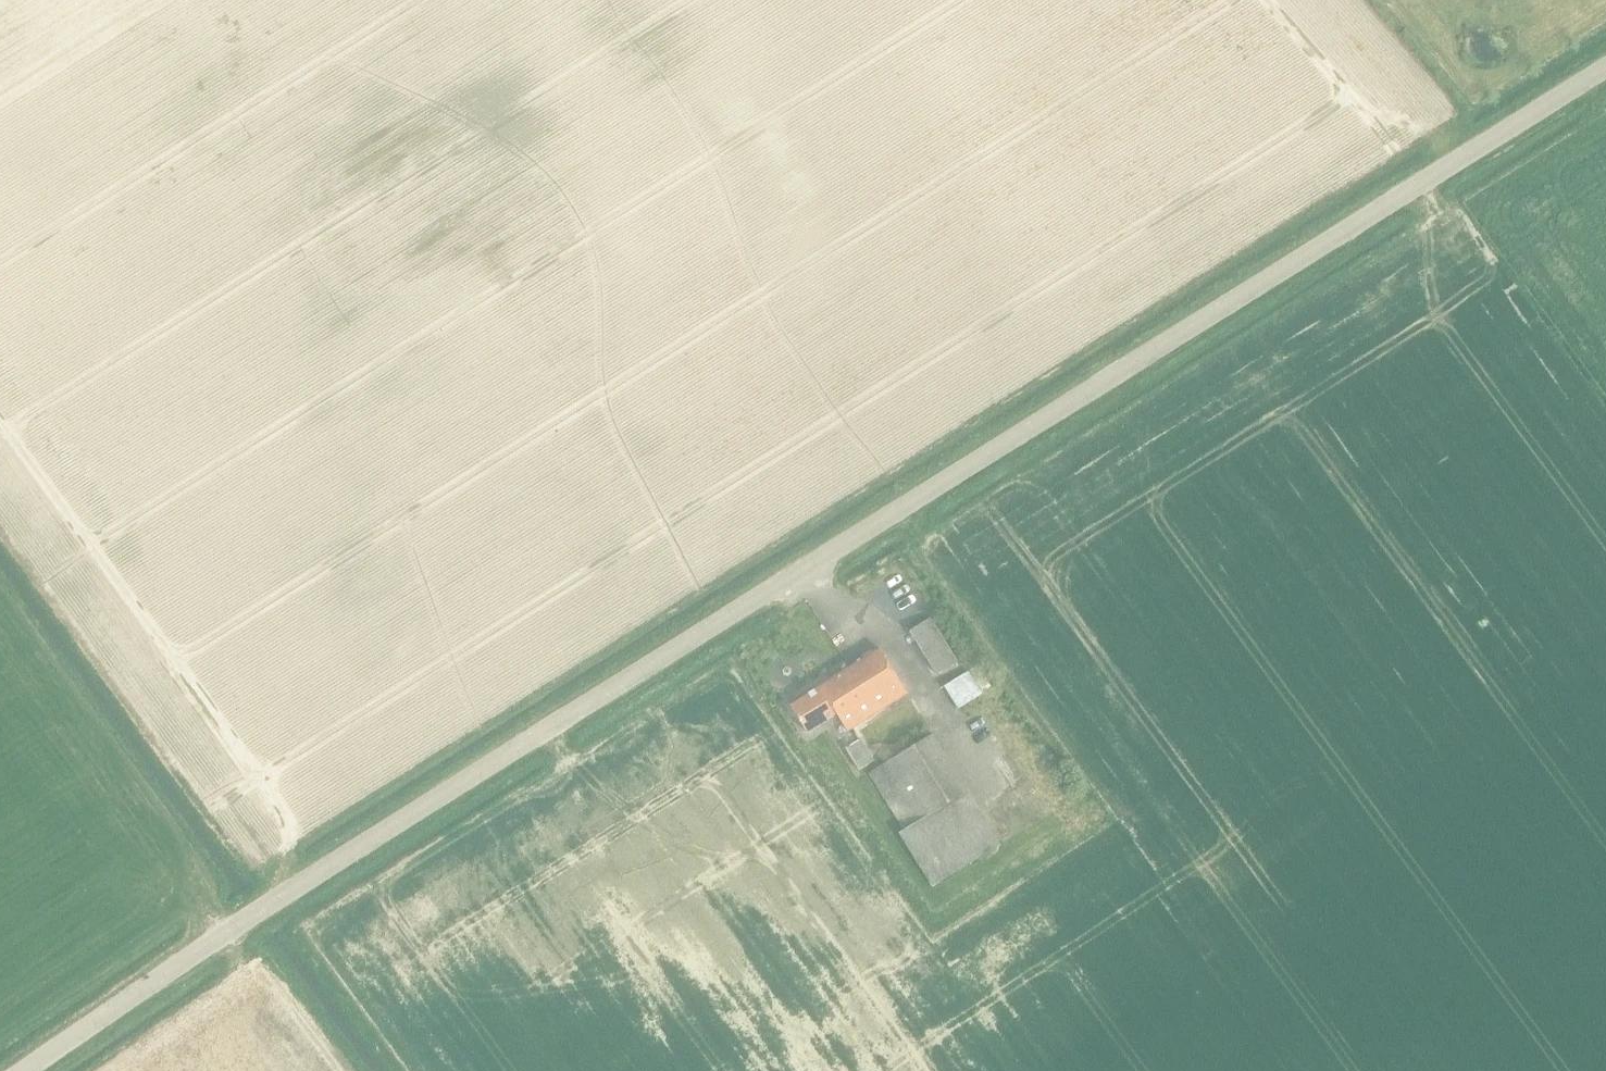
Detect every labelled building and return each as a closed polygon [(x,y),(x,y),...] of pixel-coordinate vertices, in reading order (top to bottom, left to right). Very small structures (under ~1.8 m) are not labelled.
[(909,630),(937,674),(957,662),(930,617),(909,630)] [(837,713),(847,730),(908,693),(880,649),(790,705),(807,732),(837,713)] [(943,683),(956,706),(988,688),(975,665),(943,683)] [(965,791),(931,734),(862,774),(899,830),(965,791)] [(845,748),(859,770),(875,760),(861,738),(845,748)] [(1000,844),(965,791),(899,830),(896,832),(931,887),(1000,844)]
